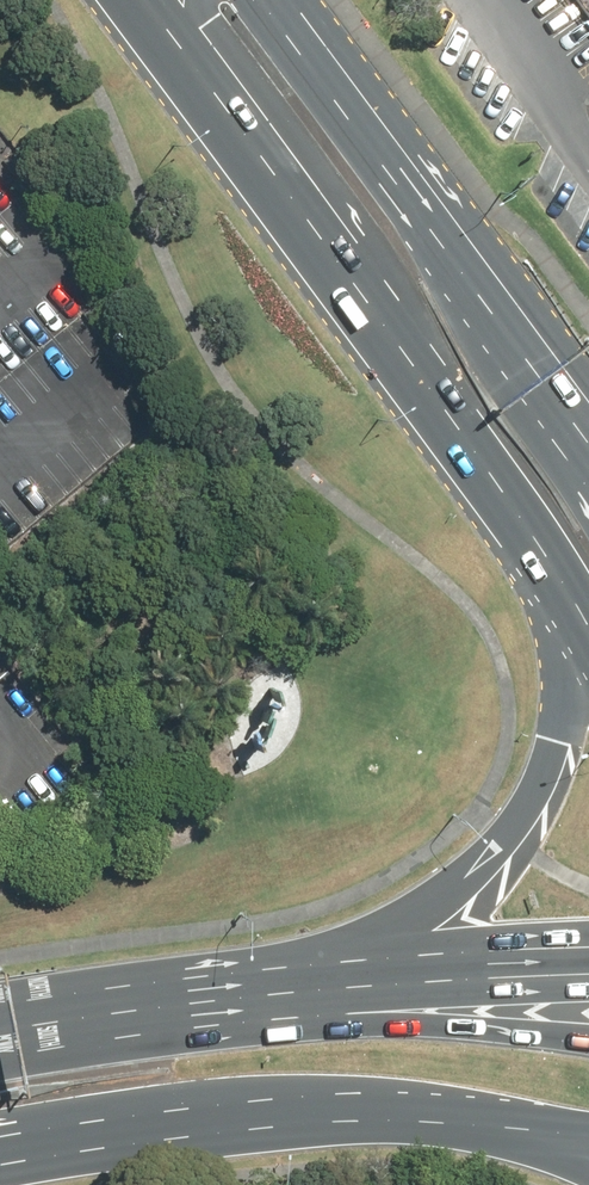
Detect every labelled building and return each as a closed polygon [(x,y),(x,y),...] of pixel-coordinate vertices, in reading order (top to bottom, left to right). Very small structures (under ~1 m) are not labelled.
[(588,29),(588,0),(568,0),(588,29)]
